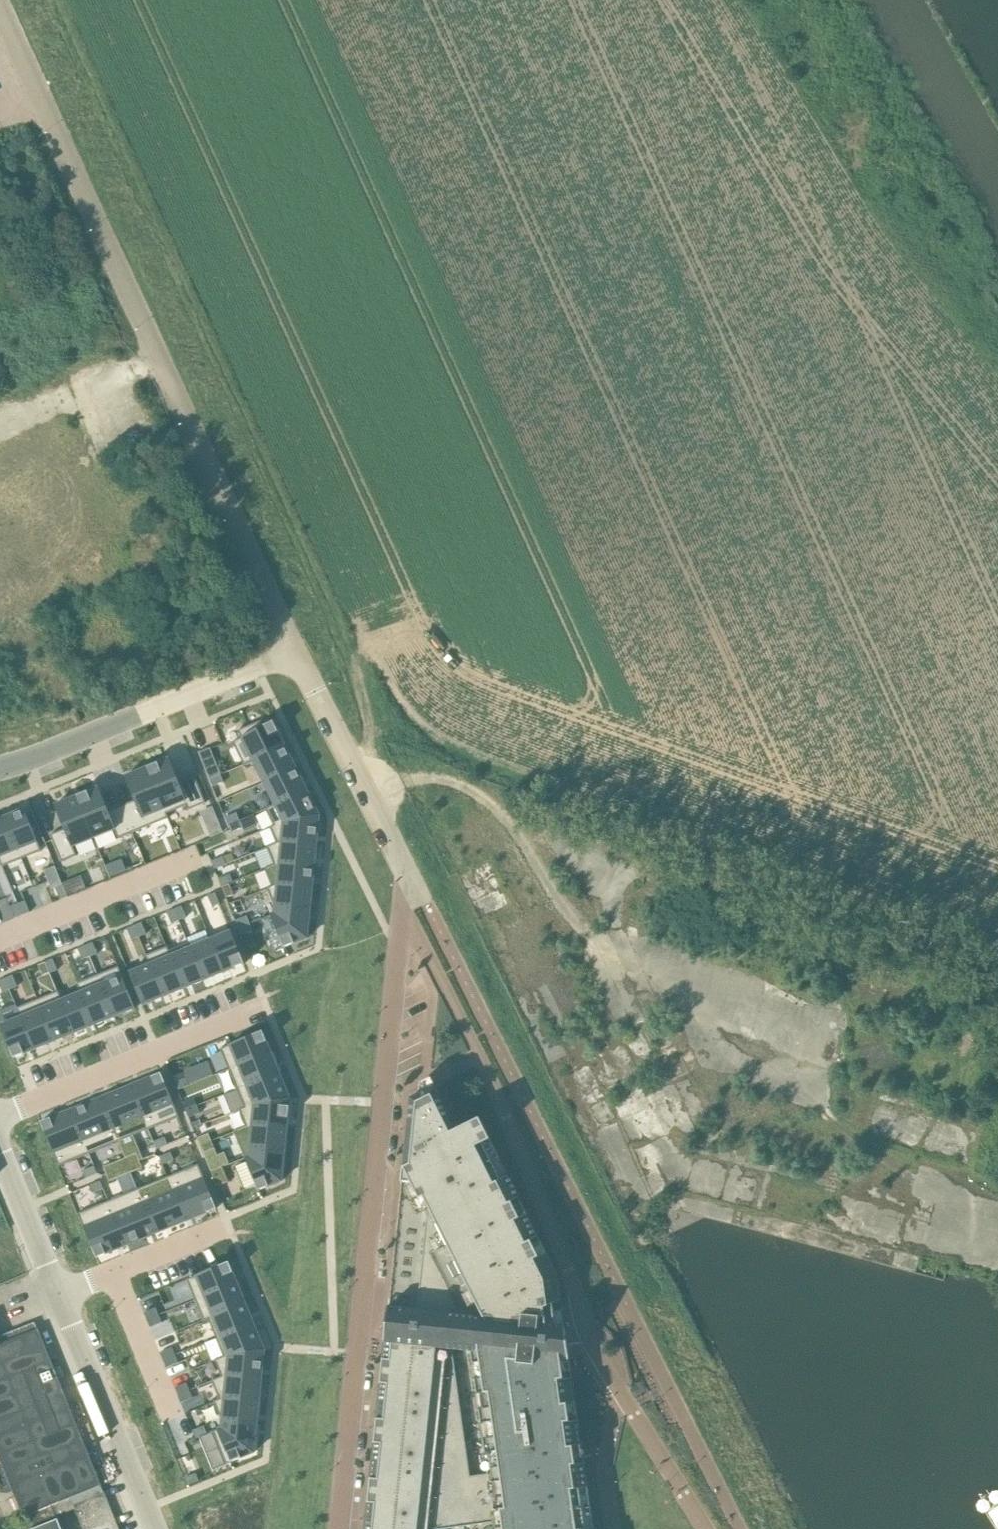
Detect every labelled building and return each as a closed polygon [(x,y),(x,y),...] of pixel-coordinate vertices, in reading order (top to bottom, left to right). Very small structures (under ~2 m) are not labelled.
[(239,739),(233,742),(244,765),(285,745),(273,721),(264,726),(261,721),(238,730),(240,736),(241,737),(239,739)] [(244,765),(245,766),(253,761),(264,783),(296,767),(285,745),(244,765)] [(169,758),(147,767),(168,818),(169,818),(167,813),(187,805),(189,810),(206,803),(195,775),(179,782),(169,758)] [(217,763),(205,768),(210,779),(221,774),(217,763)] [(125,805),(122,806),(133,832),(133,833),(168,818),(147,767),(125,776),(135,801),(125,805)] [(296,767),(264,783),(274,804),(266,808),(266,809),(307,789),(296,767)] [(221,774),(210,779),(213,786),(224,782),(221,774)] [(99,786),(77,796),(94,838),(115,830),(118,838),(133,833),(133,832),(122,806),(109,811),(99,786)] [(266,809),(274,825),(270,826),(271,827),(283,822),(320,815),(307,789),(266,809)] [(64,829),(50,835),(62,862),(77,855),(74,847),(94,838),(77,796),(55,805),(64,829)] [(25,808),(5,816),(22,859),(42,851),(37,838),(26,813),(25,808)] [(237,813),(226,817),(229,825),(240,820),(237,813)] [(277,842),(267,846),(268,847),(281,841),(317,845),(320,815),(283,822),(271,827),(277,842)] [(0,818),(0,859),(3,866),(3,867),(22,859),(5,816),(0,818)] [(240,820),(229,825),(232,832),(243,828),(240,820)] [(220,824),(208,829),(211,836),(223,832),(220,824)] [(274,864),(265,868),(279,863),(315,866),(317,845),(281,841),(268,847),(269,850),(274,864)] [(163,843),(141,852),(146,863),(168,854),(163,843)] [(223,856),(212,861),(215,869),(226,864),(223,856)] [(279,863),(265,868),(272,885),(267,887),(268,888),(277,884),(313,888),(315,866),(279,863)] [(230,874),(219,879),(222,886),(230,883),(233,882),(230,874)] [(230,883),(222,886),(227,898),(234,895),(230,883)] [(268,888),(271,897),(275,906),(311,909),(313,888),(277,884),(268,888)] [(63,885),(56,888),(60,900),(68,896),(68,895),(63,885)] [(216,892),(208,895),(213,907),(220,904),(216,892)] [(26,900),(18,904),(23,915),(30,912),(26,900)] [(18,904),(11,907),(15,918),(23,915),(18,904)] [(182,906),(175,909),(179,920),(187,917),(182,906)] [(274,913),(270,915),(284,948),(308,938),(311,909),(275,906),(274,913)] [(175,909),(167,912),(172,923),(179,920),(175,909)] [(247,915),(236,920),(239,927),(250,923),(247,915)] [(142,922),(135,925),(139,936),(147,933),(142,922)] [(250,923),(239,927),(242,935),(253,930),(250,923)] [(135,925),(127,928),(132,940),(139,936),(135,925)] [(231,930),(210,939),(224,973),(245,964),(231,930)] [(190,942),(188,943),(204,981),(224,973),(210,939),(191,947),(190,942)] [(93,942),(86,945),(90,957),(98,954),(93,942)] [(168,946),(167,946),(167,947),(184,989),(204,981),(188,943),(170,951),(168,946)] [(86,945),(78,948),(83,960),(90,957),(86,945)] [(167,946),(147,955),(164,997),(184,989),(167,947),(167,946)] [(149,964),(129,972),(143,1005),(164,997),(147,955),(146,955),(149,964)] [(53,959),(46,962),(50,973),(58,970),(53,959)] [(46,962),(38,965),(43,976),(50,973),(46,962)] [(119,966),(98,975),(115,1017),(136,1008),(119,966)] [(13,975),(6,978),(10,989),(18,986),(13,975)] [(98,975),(78,983),(95,1025),(115,1017),(98,975)] [(0,980),(0,985),(3,992),(10,989),(6,978),(0,980)] [(59,991),(58,991),(75,1033),(95,1025),(78,983),(77,983),(80,992),(62,999),(59,991)] [(54,992),(38,999),(55,1041),(75,1033),(58,991),(54,992)] [(38,999),(18,1007),(21,1016),(35,1050),(55,1041),(38,999)] [(21,1016),(0,1025),(14,1058),(35,1050),(21,1016)] [(263,1031),(221,1048),(229,1069),(272,1052),(263,1031)] [(272,1052),(229,1069),(237,1089),(280,1072),(272,1052)] [(161,1072),(131,1085),(149,1129),(179,1117),(161,1072)] [(280,1072),(237,1089),(245,1107),(239,1109),(240,1109),(240,1110),(255,1104),(291,1099),(280,1072)] [(186,1078),(175,1082),(178,1090),(189,1085),(186,1078)] [(131,1085),(101,1097),(119,1141),(134,1135),(149,1129),(131,1085)] [(560,1281),(479,1118),(456,1130),(435,1086),(410,1098),(365,1528),(593,1528),(560,1281)] [(101,1097),(71,1109),(89,1153),(119,1141),(101,1097)] [(194,1098),(183,1102),(186,1110),(197,1105),(194,1098)] [(246,1125),(234,1130),(234,1131),(252,1124),(288,1128),(291,1099),(255,1104),(240,1110),(246,1125)] [(197,1105),(186,1110),(189,1117),(200,1113),(197,1105)] [(71,1109),(41,1121),(59,1166),(89,1153),(71,1109)] [(252,1124),(234,1131),(245,1157),(250,1156),(250,1149),(285,1152),(288,1128),(252,1124)] [(209,1133),(198,1137),(201,1145),(212,1140),(209,1133)] [(165,1136),(154,1141),(157,1149),(168,1144),(165,1136)] [(212,1140),(201,1145),(204,1152),(215,1148),(212,1140)] [(250,1156),(245,1157),(247,1161),(256,1184),(259,1190),(283,1181),(285,1152),(250,1149),(250,1156)] [(171,1152),(160,1156),(163,1164),(175,1159),(171,1152)] [(137,1153),(126,1157),(129,1165),(140,1160),(137,1153)] [(126,1157),(103,1166),(107,1174),(129,1165),(126,1157)] [(140,1160),(129,1165),(132,1172),(143,1168),(140,1160)] [(199,1164),(168,1177),(186,1221),(217,1208),(199,1164)] [(129,1165),(107,1174),(110,1181),(132,1172),(129,1165)] [(95,1166),(83,1170),(86,1178),(98,1173),(95,1166)] [(223,1167),(211,1171),(217,1186),(229,1181),(223,1167)] [(168,1177),(139,1189),(157,1233),(186,1221),(168,1177)] [(101,1180),(89,1185),(93,1193),(104,1188),(101,1180)] [(139,1189),(109,1201),(127,1245),(157,1233),(139,1189)] [(109,1201),(78,1213),(96,1257),(127,1245),(109,1201)] [(229,1262),(187,1279),(196,1300),(238,1283),(229,1262)] [(238,1283),(196,1300),(204,1320),(208,1318),(246,1303),(238,1283)] [(246,1303),(208,1318),(216,1338),(254,1323),(246,1303)] [(156,1307),(144,1311),(148,1319),(159,1315),(156,1307)] [(159,1315),(148,1319),(151,1326),(162,1322),(159,1315)] [(224,1355),(215,1359),(215,1360),(228,1355),(265,1350),(254,1323),(216,1338),(224,1355)] [(172,1347),(161,1351),(164,1359),(176,1355),(172,1347)] [(221,1375),(212,1379),(212,1381),(226,1375),(262,1378),(265,1350),(228,1355),(215,1360),(221,1375)] [(176,1355),(164,1359),(167,1366),(179,1362),(176,1355)] [(226,1375),(212,1381),(219,1398),(213,1400),(214,1402),(224,1398),(260,1401),(262,1378),(226,1375)] [(187,1382),(175,1386),(178,1395),(190,1390),(187,1382)] [(190,1390),(178,1395),(181,1401),(193,1397),(190,1390)] [(224,1398),(214,1402),(222,1420),(257,1424),(260,1401),(224,1398)] [(221,1427),(213,1431),(226,1463),(254,1452),(257,1424),(222,1420),(221,1427)] [(204,1425),(193,1430),(196,1437),(207,1432),(204,1425)] [(196,1472),(185,1477),(188,1485),(199,1480),(196,1472)] [(71,1497),(75,1507),(76,1507),(84,1528),(119,1528),(101,1485),(71,1497)] [(71,1497),(32,1513),(37,1527),(32,1528),(62,1528),(56,1515),(75,1507),(71,1497)]
